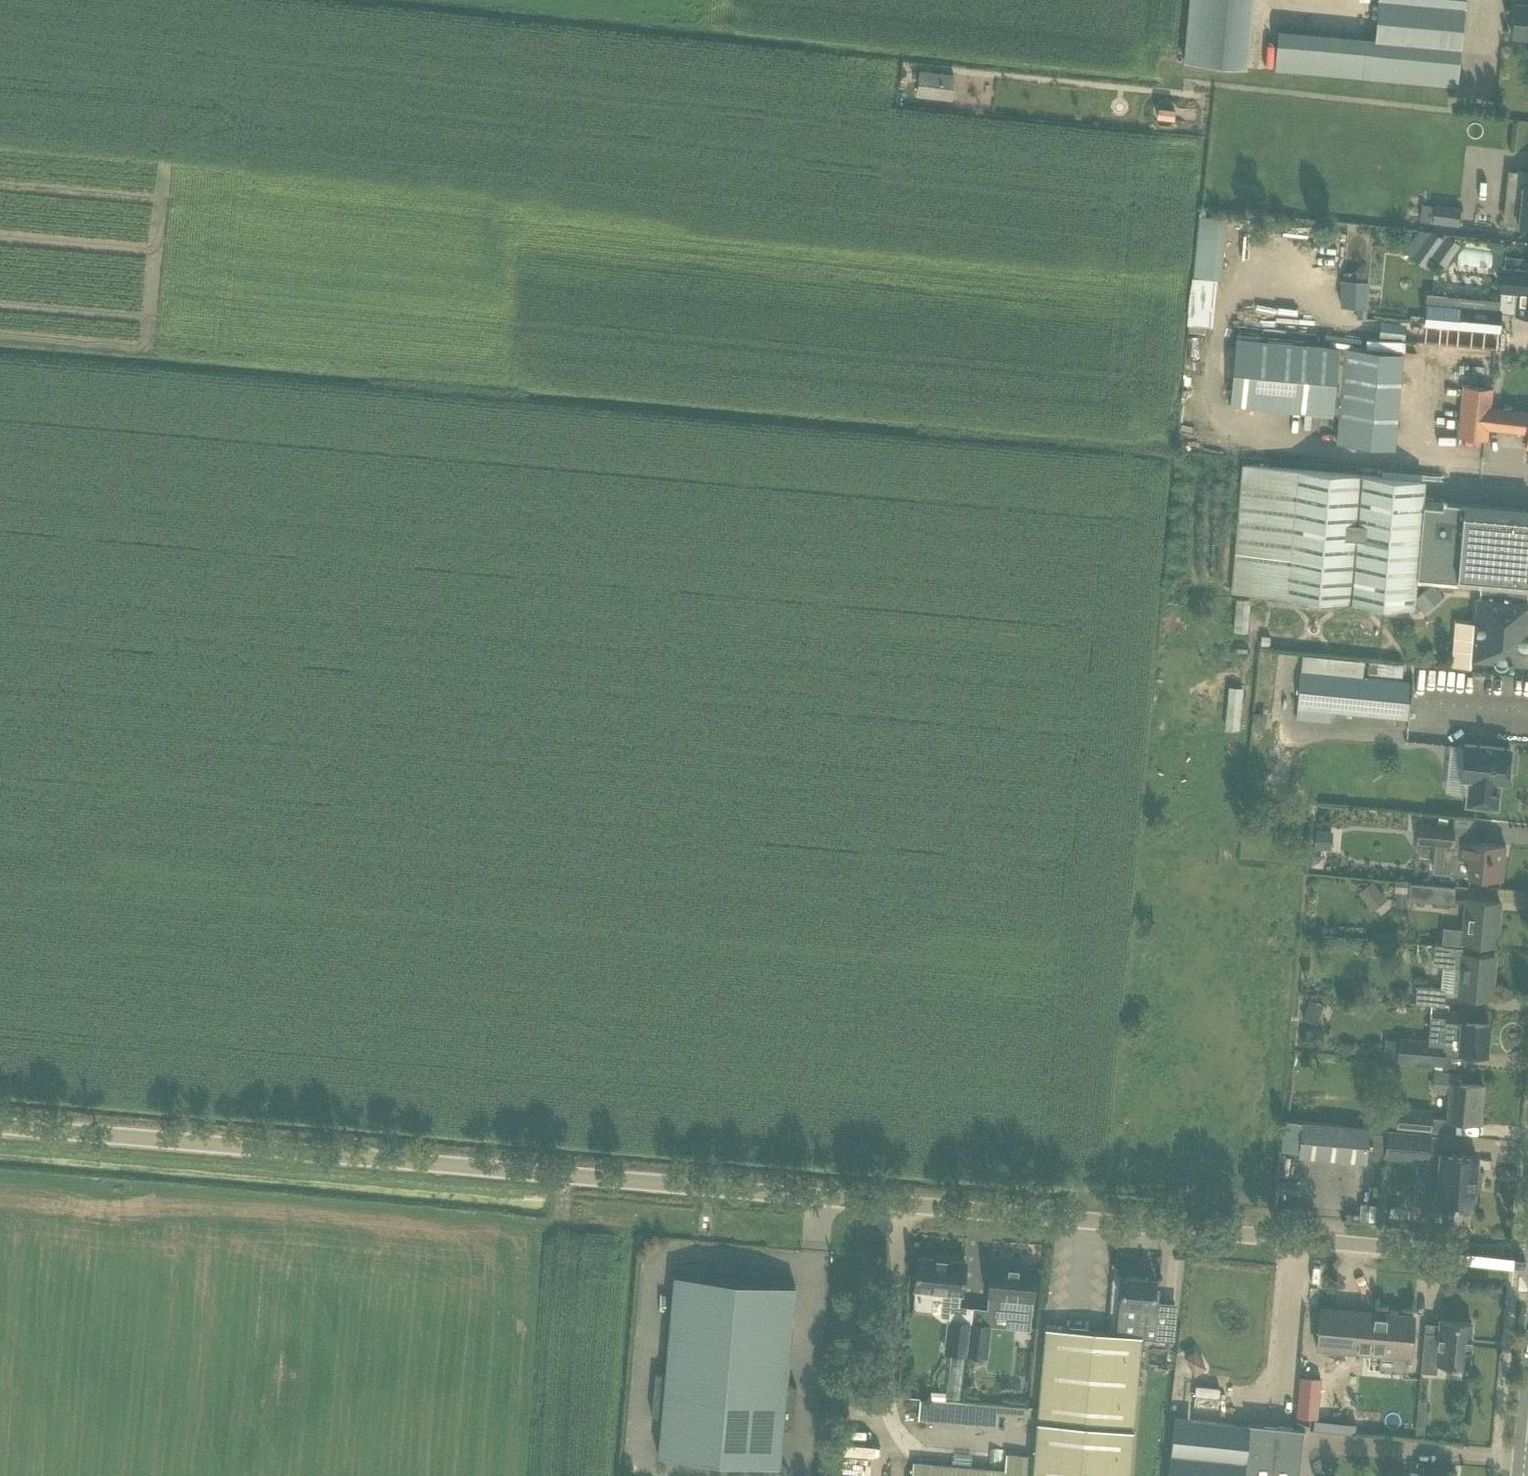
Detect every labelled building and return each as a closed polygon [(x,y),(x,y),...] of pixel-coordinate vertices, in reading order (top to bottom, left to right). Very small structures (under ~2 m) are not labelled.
[(1183,57),(1245,64),(1251,0),(1187,0),(1183,57)] [(1456,85),(1464,0),(1378,0),(1375,28),(1374,34),(1276,24),(1273,69),(1456,85)] [(1527,39),(1527,3),(1513,2),(1510,38),(1527,39)] [(920,71),(917,93),(951,97),(954,75),(920,71)] [(1159,107),(1157,116),(1174,118),(1175,109),(1159,107)] [(1502,223),(1527,226),(1527,172),(1508,170),(1502,223)] [(1422,202),(1420,219),(1432,221),(1434,204),(1422,202)] [(1460,207),(1434,204),(1432,221),(1458,224),(1460,207)] [(1226,223),(1198,222),(1196,278),(1224,279),(1226,223)] [(1447,235),(1417,232),(1405,249),(1426,265),(1447,235)] [(1505,267),(1503,267),(1501,287),(1518,289),(1516,313),(1527,314),(1527,259),(1506,256),(1505,267)] [(1343,278),(1341,304),(1367,306),(1369,279),(1343,278)] [(1426,303),(1424,324),(1499,331),(1500,310),(1461,306),(1426,303)] [(1424,324),(1423,340),(1497,346),(1499,331),(1424,324)] [(1383,352),(1336,347),(1237,337),(1230,405),(1329,414),(1338,415),(1335,441),(1374,445),(1394,447),(1403,354),(1383,352)] [(1459,435),(1486,438),(1487,427),(1527,432),(1526,447),(1527,447),(1527,411),(1489,407),(1491,389),(1465,386),(1459,435)] [(1518,590),(1527,591),(1527,509),(1525,509),(1422,499),(1424,480),(1242,464),(1231,592),(1413,607),(1416,581),(1518,590)] [(1432,585),(1415,599),(1424,610),(1441,596),(1432,585)] [(1235,597),(1233,630),(1247,631),(1250,599),(1235,597)] [(1470,660),(1493,662),(1494,664),(1496,666),(1497,667),(1500,668),(1501,668),(1504,667),(1505,666),(1506,664),(1527,665),(1527,659),(1526,659),(1527,632),(1524,631),(1525,623),(1527,624),(1527,603),(1511,602),(1476,598),(1473,622),(1455,621),(1451,665),(1470,666),(1470,660)] [(1296,719),(1331,723),(1332,711),(1408,719),(1412,682),(1301,671),(1296,719)] [(1229,684),(1225,727),(1226,727),(1239,728),(1243,686),(1229,684)] [(1264,729),(1266,712),(1253,711),(1252,727),(1264,729)] [(1510,748),(1490,746),(1464,743),(1461,779),(1469,780),(1466,806),(1478,807),(1498,809),(1500,783),(1507,783),(1510,748)] [(1476,819),(1454,817),(1453,826),(1475,828),(1476,819)] [(1453,826),(1416,824),(1415,841),(1452,844),(1453,826)] [(1317,829),(1315,847),(1329,848),(1331,830),(1317,829)] [(1450,854),(1449,873),(1456,874),(1468,875),(1482,876),(1502,878),(1505,844),(1485,842),(1459,840),(1458,855),(1450,854)] [(1367,900),(1381,889),(1373,879),(1359,890),(1367,900)] [(1407,895),(1408,881),(1396,880),(1395,894),(1407,895)] [(1407,895),(1406,900),(1454,904),(1456,886),(1408,881),(1407,895)] [(1444,944),(1482,948),(1482,942),(1496,943),(1500,902),(1467,899),(1465,929),(1443,927),(1441,944),(1444,944)] [(1434,943),(1432,964),(1443,965),(1441,988),(1447,988),(1447,989),(1459,991),(1459,994),(1471,995),(1491,997),(1495,955),(1481,954),(1482,948),(1444,944),(1441,944),(1434,943)] [(1447,988),(1417,985),(1415,1003),(1445,1005),(1447,988)] [(1303,1018),(1316,1022),(1323,1002),(1310,998),(1303,1018)] [(1442,1065),(1444,1049),(1486,1053),(1489,1023),(1464,1021),(1464,1013),(1446,1011),(1443,1041),(1398,1037),(1398,1040),(1385,1039),(1383,1058),(1397,1059),(1396,1061),(1434,1064),(1442,1065)] [(1434,1064),(1431,1090),(1433,1090),(1449,1092),(1447,1118),(1475,1121),(1477,1099),(1482,1100),(1483,1085),(1463,1083),(1456,1082),(1456,1074),(1441,1072),(1442,1065),(1434,1064)] [(1430,1132),(1431,1117),(1432,1113),(1431,1113),(1398,1110),(1398,1112),(1380,1110),(1378,1128),(1430,1132)] [(1298,1156),(1366,1162),(1370,1127),(1285,1119),(1285,1120),(1302,1121),(1298,1156)] [(1428,1151),(1430,1133),(1386,1130),(1384,1156),(1434,1160),(1433,1183),(1437,1183),(1436,1200),(1452,1201),(1451,1206),(1466,1208),(1467,1203),(1472,1203),(1477,1155),(1428,1151)] [(918,1256),(916,1276),(914,1297),(943,1300),(942,1308),(958,1309),(960,1293),(962,1293),(965,1261),(918,1256)] [(987,1309),(986,1323),(992,1324),(1030,1327),(1036,1267),(991,1263),(987,1309)] [(664,1414),(661,1454),(782,1464),(785,1425),(796,1426),(799,1384),(789,1383),(797,1284),(755,1281),(756,1271),(716,1268),(715,1278),(675,1275),(668,1375),(657,1374),(654,1414),(664,1414)] [(1155,1278),(1123,1275),(1118,1334),(1141,1336),(1142,1323),(1156,1324),(1159,1289),(1154,1288),(1155,1278)] [(1320,1307),(1317,1348),(1370,1352),(1381,1353),(1379,1370),(1407,1372),(1408,1355),(1410,1356),(1414,1315),(1320,1307)] [(966,1352),(969,1321),(949,1319),(947,1351),(966,1352)] [(1439,1333),(1424,1332),(1421,1371),(1437,1372),(1437,1363),(1468,1365),(1472,1322),(1440,1319),(1439,1333)] [(969,1321),(966,1352),(966,1354),(987,1357),(992,1324),(986,1323),(970,1321),(969,1321)] [(1141,1336),(1118,1334),(1046,1328),(1033,1475),(1129,1475),(1142,1336),(1141,1336)] [(1195,1349),(1184,1355),(1194,1372),(1205,1366),(1195,1349)] [(1296,1415),(1311,1417),(1317,1417),(1321,1377),(1299,1375),(1296,1415)] [(1218,1401),(1221,1385),(1200,1382),(1197,1398),(1218,1401)] [(904,1384),(898,1383),(897,1394),(910,1396),(910,1390),(904,1384)] [(921,1396),(920,1420),(1001,1424),(1001,1414),(1031,1416),(1032,1402),(921,1396)] [(1304,1429),(1293,1428),(1174,1415),(1168,1475),(1299,1475),(1304,1429)] [(1023,1454),(1006,1453),(1005,1469),(913,1460),(912,1475),(1021,1475),(1023,1454)]
